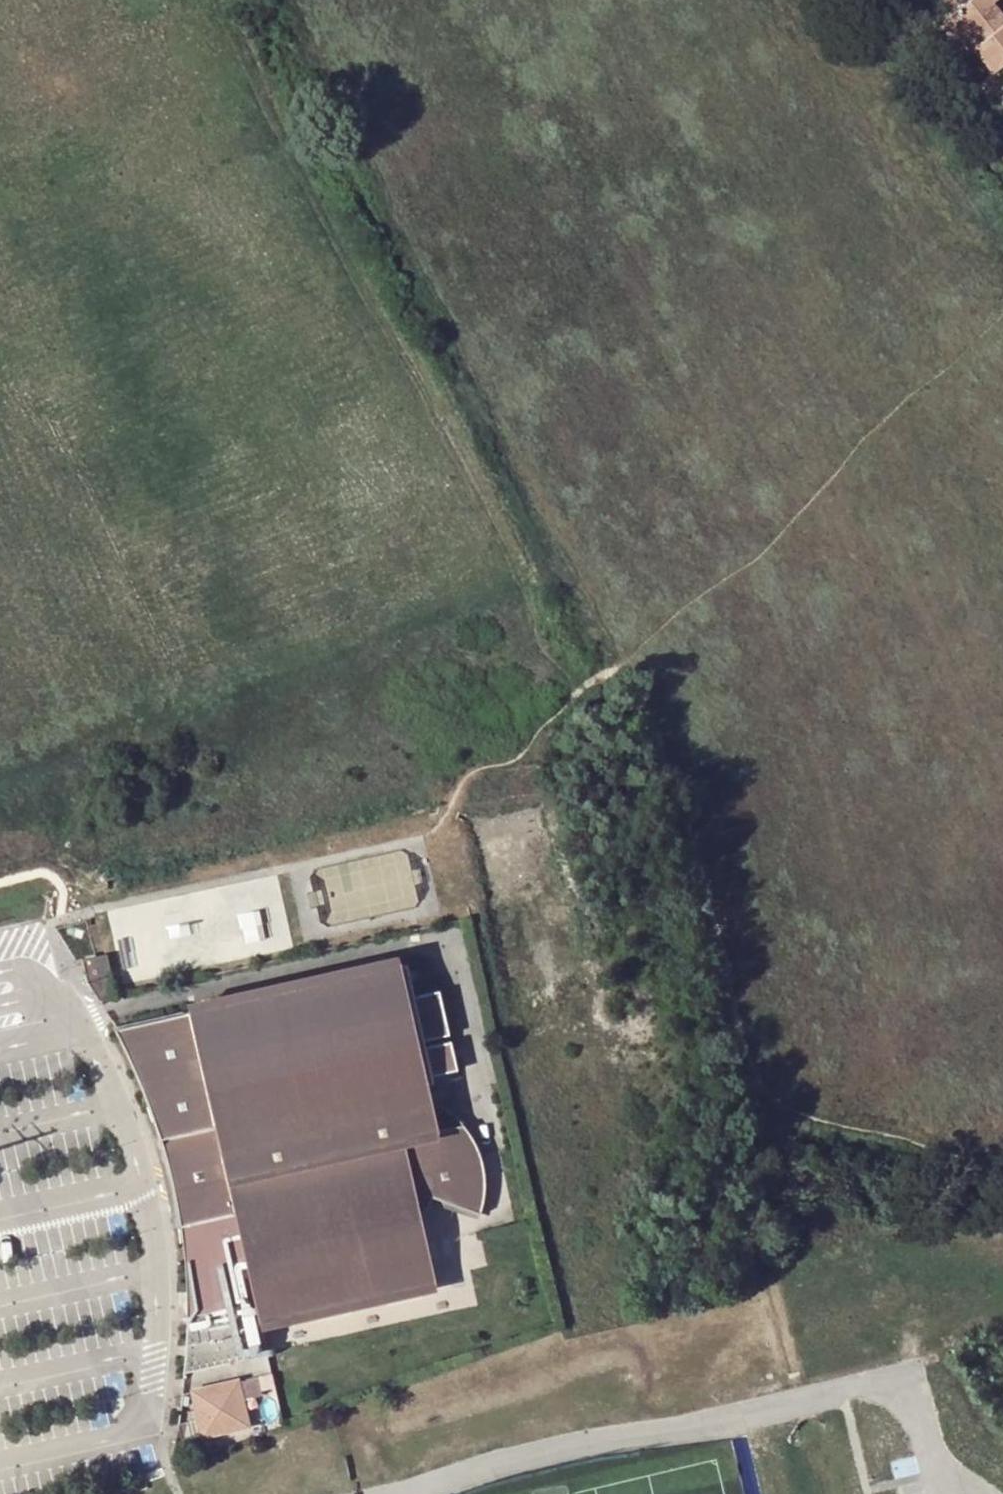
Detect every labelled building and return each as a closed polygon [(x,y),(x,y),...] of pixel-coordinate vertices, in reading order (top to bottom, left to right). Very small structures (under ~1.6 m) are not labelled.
[(950,15),(974,47),(993,70),(1002,63),(1002,18),(990,3),(995,0),(970,0),(950,15)] [(974,47),(950,15),(945,19),(969,52),(974,47)] [(993,70),(975,84),(987,100),(1002,87),(1002,78),(996,69),(993,70)] [(186,1011),(116,1027),(141,1077),(164,1137),(177,1188),(183,1225),(188,1317),(187,1372),(270,1353),(263,1329),(438,1290),(421,1213),(427,1207),(431,1201),(433,1194),(481,1214),(485,1197),(487,1185),(485,1173),(483,1158),(478,1145),(469,1132),(465,1125),(463,1121),(459,1116),(453,1111),(446,1106),(439,1103),(433,1102),(428,1083),(435,1080),(434,1073),(459,1068),(453,1042),(429,1046),(427,1038),(450,1034),(441,990),(415,994),(408,962),(400,964),(395,952),(184,1000),(186,1011)] [(107,953),(84,958),(88,981),(100,999),(116,995),(107,953)] [(238,1378),(191,1389),(195,1408),(202,1436),(249,1425),(238,1378)] [(202,1436),(195,1408),(186,1410),(188,1421),(177,1423),(181,1441),(202,1436)]
